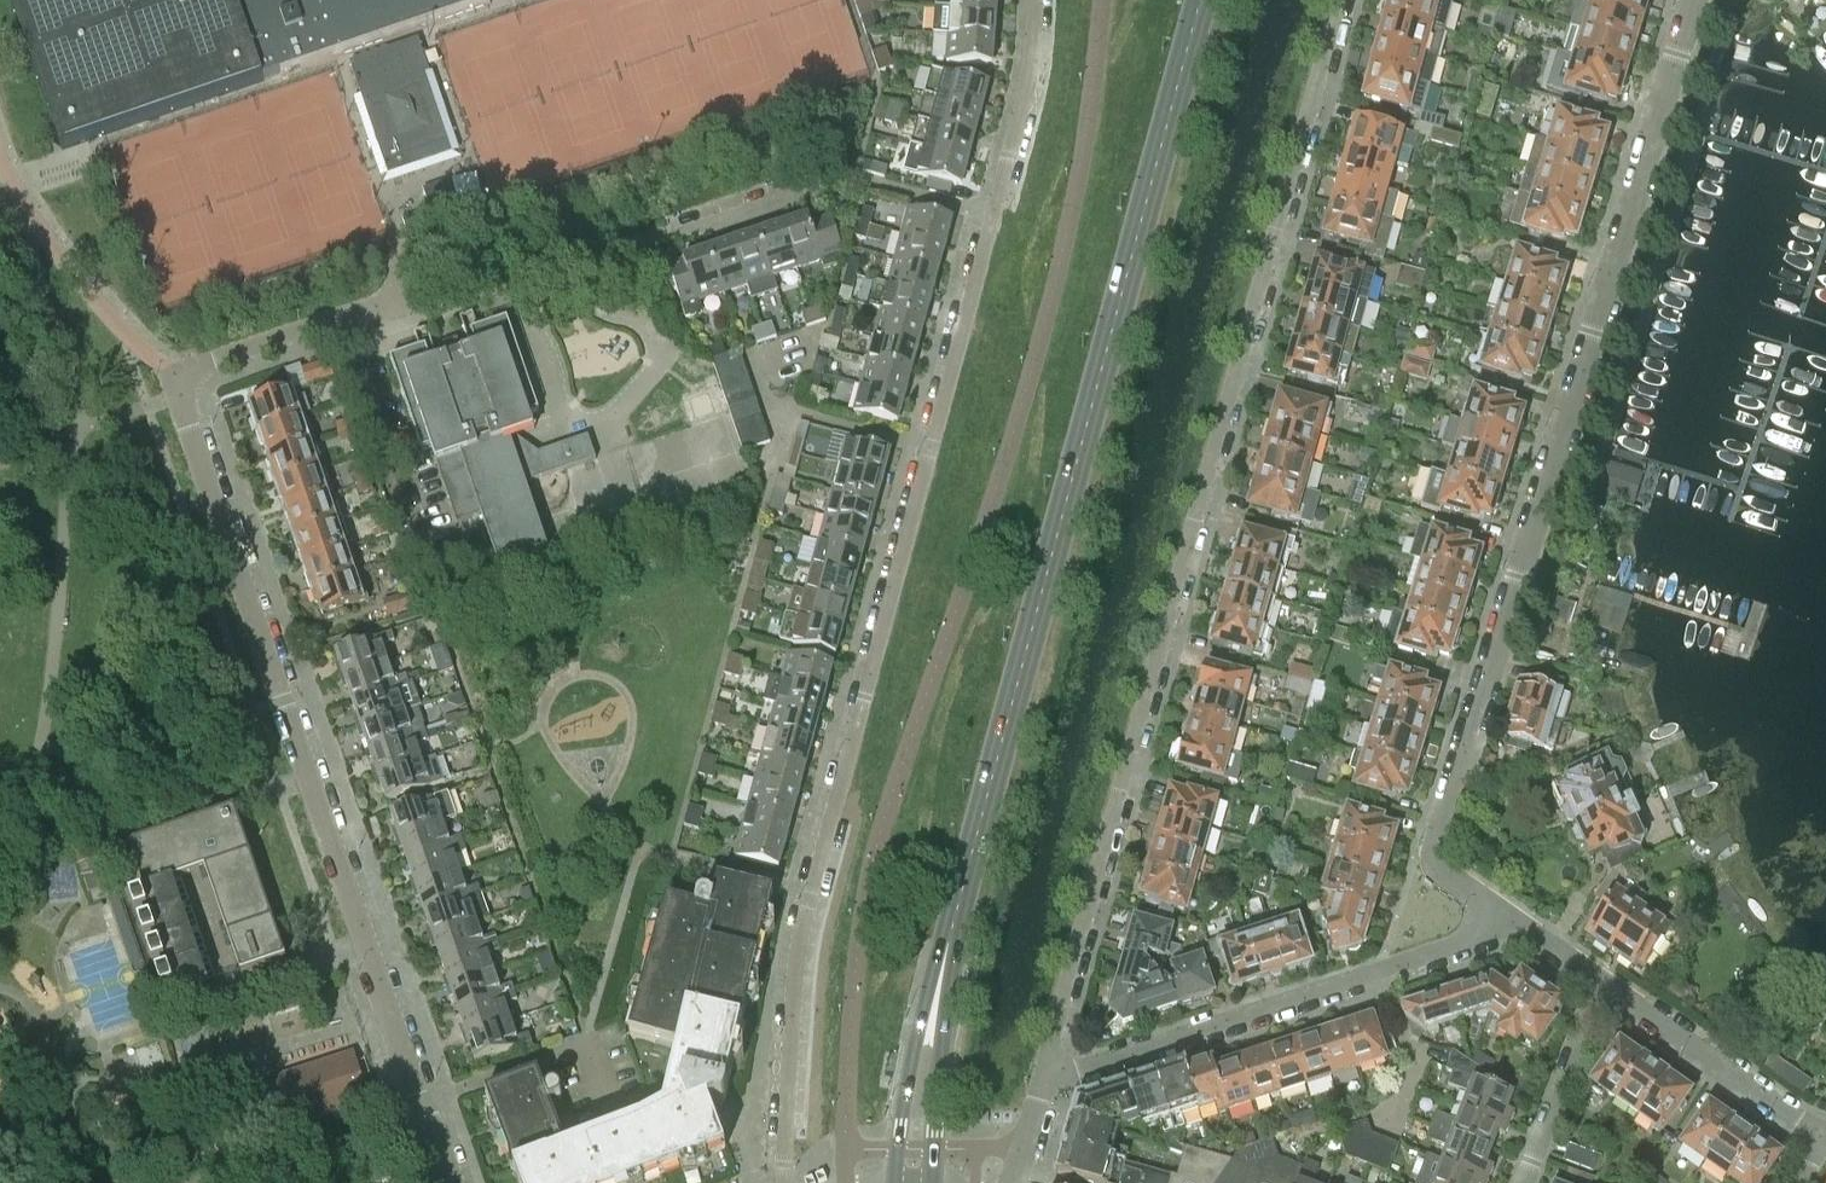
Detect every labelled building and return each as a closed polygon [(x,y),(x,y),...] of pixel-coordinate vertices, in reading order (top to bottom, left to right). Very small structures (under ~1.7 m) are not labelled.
[(62,150),(111,133),(490,4),(489,0),(10,0),(62,150)] [(997,0),(935,0),(935,8),(996,13),(997,0)] [(1390,0),(1386,3),(1384,10),(1386,14),(1386,16),(1444,32),(1451,5),(1438,2),(1431,0),(1390,0)] [(1581,2),(1641,20),(1642,17),(1647,15),(1649,8),(1646,3),(1647,0),(1582,0),(1581,2)] [(882,11),(882,3),(871,2),(856,7),(865,36),(880,31),(874,13),(882,11)] [(1638,30),(1641,20),(1581,2),(1573,30),(1633,48),(1634,44),(1639,41),(1641,34),(1638,30)] [(994,39),(996,13),(935,8),(933,34),(948,35),(994,39)] [(1499,9),(1492,34),(1509,39),(1516,14),(1499,9)] [(1444,32),(1386,16),(1383,27),(1378,29),(1377,36),(1379,41),(1378,43),(1436,59),(1444,32)] [(1488,35),(1490,30),(1478,27),(1474,41),(1486,44),(1488,35)] [(1632,50),(1633,48),(1573,30),(1564,58),(1624,77),(1628,64),(1632,62),(1635,55),(1632,50)] [(994,39),(948,35),(946,62),(992,66),(993,52),(994,39)] [(448,142),(442,124),(436,126),(422,84),(418,86),(415,78),(430,73),(418,39),(349,63),(389,178),(416,168),(411,153),(436,144),(436,146),(448,142)] [(1436,59),(1378,43),(1378,47),(1373,49),(1371,56),(1374,61),(1371,69),(1429,85),(1436,59)] [(872,53),(875,63),(889,58),(886,48),(872,53)] [(889,58),(875,63),(878,73),(893,68),(889,58)] [(1627,81),(1624,77),(1564,58),(1555,88),(1567,91),(1564,100),(1589,108),(1592,99),(1604,102),(1606,96),(1617,100),(1620,90),(1624,88),(1627,81)] [(985,97),(989,84),(933,69),(926,95),(982,110),(985,97)] [(1421,114),(1429,85),(1371,69),(1370,73),(1366,76),(1364,83),(1366,87),(1364,97),(1363,97),(1363,98),(1378,103),(1378,102),(1408,110),(1413,111),(1413,112),(1421,114)] [(1472,97),(1479,72),(1471,69),(1464,95),(1472,97)] [(1483,69),(1481,75),(1492,79),(1494,72),(1483,69)] [(975,135),(982,110),(926,95),(919,120),(931,124),(975,135)] [(889,102),(887,111),(902,115),(904,106),(889,102)] [(902,115),(887,111),(884,122),(899,126),(902,115)] [(1561,112),(1551,146),(1599,160),(1600,157),(1604,154),(1606,147),(1604,143),(1607,134),(1595,130),(1597,124),(1561,112)] [(1441,133),(1444,122),(1420,115),(1418,126),(1435,131),(1441,133)] [(968,161),(975,135),(931,124),(919,120),(912,146),(968,161)] [(1380,130),(1356,123),(1353,135),(1349,134),(1345,148),(1350,149),(1349,150),(1392,162),(1406,166),(1411,149),(1412,149),(1416,136),(1381,126),(1380,130)] [(1458,149),(1461,138),(1441,133),(1435,131),(1432,142),(1458,149)] [(1599,160),(1551,146),(1537,142),(1529,168),(1591,187),(1592,183),(1596,181),(1598,174),(1596,169),(1599,160)] [(965,174),(968,161),(912,146),(905,172),(928,178),(952,185),(961,187),(965,174)] [(1392,162),(1349,150),(1348,154),(1344,156),(1342,163),(1344,166),(1341,178),(1385,190),(1392,162)] [(885,178),(888,168),(864,161),(861,172),(885,178)] [(1592,194),(1590,189),(1591,187),(1529,168),(1520,196),(1582,215),(1586,203),(1590,201),(1592,194)] [(950,195),(952,185),(928,178),(926,188),(950,195)] [(1398,194),(1385,190),(1341,178),(1337,191),(1334,193),(1332,200),(1334,204),(1333,207),(1377,220),(1390,223),(1398,194)] [(1606,191),(1598,189),(1596,188),(1593,199),(1602,202),(1606,191)] [(1582,227),(1584,220),(1582,216),(1582,215),(1520,196),(1511,226),(1525,230),(1562,242),(1563,235),(1575,239),(1578,230),(1582,227)] [(1377,220),(1333,207),(1332,209),(1329,211),(1327,218),(1329,221),(1325,235),(1348,241),(1348,242),(1375,250),(1379,235),(1373,233),(1377,220)] [(863,208),(859,223),(870,226),(874,211),(863,208)] [(949,233),(952,220),(908,208),(901,234),(945,246),(949,233)] [(830,215),(810,222),(808,216),(782,225),(797,269),(820,261),(824,270),(840,264),(843,253),(830,215)] [(1435,235),(1438,223),(1429,220),(1426,233),(1435,235)] [(870,226),(859,223),(855,237),(866,240),(870,226)] [(782,225),(757,234),(759,238),(772,277),(797,269),(782,225)] [(772,277),(759,238),(757,234),(733,242),(747,285),(752,300),(777,292),(772,277)] [(945,246),(901,234),(894,259),(939,271),(945,246)] [(708,250),(710,255),(723,294),(747,285),(733,242),(708,250)] [(723,294),(710,255),(708,250),(682,259),(683,260),(667,265),(685,319),(703,313),(699,302),(723,294)] [(1517,252),(1508,284),(1557,299),(1558,296),(1562,294),(1564,287),(1562,282),(1565,273),(1553,270),(1555,264),(1517,252)] [(1424,274),(1428,260),(1428,259),(1414,255),(1410,270),(1424,274)] [(850,258),(846,273),(856,276),(860,261),(850,258)] [(939,271),(894,259),(888,285),(932,297),(939,271)] [(1342,268),(1318,260),(1314,274),(1311,275),(1309,282),(1311,285),(1310,288),(1354,300),(1359,284),(1372,287),(1375,274),(1343,265),(1342,268)] [(1424,274),(1410,270),(1401,267),(1395,286),(1419,292),(1424,274)] [(856,276),(846,273),(842,288),(852,290),(856,276)] [(932,297),(888,285),(872,280),(865,305),(881,310),(925,322),(932,297)] [(1557,299),(1508,284),(1499,312),(1549,327),(1550,323),(1554,320),(1556,313),(1554,309),(1557,299)] [(1354,300),(1310,288),(1309,292),(1306,293),(1304,300),(1306,303),(1303,315),(1347,328),(1354,300)] [(821,306),(811,309),(816,324),(826,321),(821,306)] [(806,327),(816,324),(811,309),(801,313),(806,327)] [(836,309),(832,324),(843,326),(847,311),(836,309)] [(925,322),(881,310),(874,335),(918,347),(925,322)] [(1549,327),(1499,312),(1491,340),(1540,355),(1543,343),(1548,341),(1550,334),(1548,329),(1549,327)] [(1347,328),(1303,315),(1299,329),(1296,330),(1294,337),(1295,340),(1294,344),(1339,356),(1347,328)] [(420,349),(390,359),(421,451),(431,448),(457,524),(481,515),(502,576),(551,559),(525,483),(596,459),(588,436),(538,453),(515,437),(534,430),(529,415),(539,411),(534,398),(526,374),(507,320),(477,330),(471,332),(465,334),(469,344),(435,356),(432,345),(426,347),(420,349)] [(771,323),(761,326),(766,341),(776,337),(771,323)] [(843,326),(832,324),(829,338),(839,341),(843,326)] [(757,344),(766,341),(761,326),(752,329),(757,344)] [(918,347),(874,335),(867,360),(911,372),(918,347)] [(1540,355),(1491,340),(1482,369),(1519,381),(1521,375),(1533,378),(1536,369),(1540,367),(1542,360),(1540,355)] [(729,364),(726,354),(722,342),(707,347),(715,370),(729,364)] [(1427,364),(1431,350),(1405,343),(1401,356),(1401,357),(1427,364)] [(1339,356),(1294,344),(1294,346),(1291,348),(1289,355),(1290,358),(1287,372),(1312,378),(1311,381),(1337,388),(1341,373),(1335,371),(1339,356)] [(742,349),(726,354),(729,364),(742,360),(742,356),(742,349)] [(816,358),(812,372),(822,375),(826,361),(816,358)] [(1390,359),(1387,369),(1397,372),(1400,361),(1390,359)] [(742,360),(729,364),(715,370),(719,384),(747,374),(742,360)] [(911,372),(867,360),(860,385),(905,397),(911,372)] [(302,370),(306,385),(334,377),(329,362),(302,370)] [(1396,377),(1421,384),(1426,369),(1400,362),(1396,377)] [(822,375),(812,372),(808,387),(818,390),(822,375)] [(747,374),(719,384),(724,397),(752,388),(747,374)] [(905,397),(860,385),(853,412),(898,424),(905,397)] [(805,387),(801,400),(821,406),(825,392),(818,390),(808,387),(805,387)] [(752,388),(724,397),(729,411),(756,402),(752,388)] [(252,419),(256,432),(305,415),(296,389),(271,398),(269,394),(249,401),(254,416),(252,419)] [(1513,403),(1475,391),(1465,424),(1514,439),(1515,436),(1520,433),(1522,426),(1520,421),(1522,413),(1511,409),(1513,403)] [(1390,399),(1374,394),(1371,405),(1387,410),(1388,407),(1390,399)] [(1305,402),(1280,395),(1277,408),(1274,410),(1272,417),(1274,420),(1273,424),(1317,436),(1321,421),(1328,422),(1331,408),(1305,401),(1305,402)] [(756,402),(729,411),(733,425),(761,416),(756,402)] [(305,415),(256,432),(261,446),(265,448),(268,457),(314,441),(305,415)] [(761,416),(733,425),(738,439),(766,430),(761,416)] [(335,426),(338,433),(352,428),(349,421),(335,426)] [(1317,436),(1273,424),(1272,426),(1269,428),(1267,435),(1269,438),(1265,452),(1309,464),(1317,436)] [(1514,439),(1465,424),(1457,451),(1506,466),(1507,462),(1512,459),(1514,452),(1512,448),(1514,439)] [(352,428),(338,433),(340,441),(354,436),(352,428)] [(766,430),(738,439),(743,452),(770,443),(766,430)] [(794,438),(790,453),(801,456),(805,441),(794,438)] [(846,440),(839,466),(883,478),(890,452),(886,451),(846,440)] [(314,441),(268,457),(272,469),(270,472),(274,485),(323,468),(314,441)] [(1375,454),(1376,450),(1361,445),(1356,463),(1372,467),(1373,462),(1375,454)] [(1378,445),(1376,450),(1375,454),(1385,457),(1388,448),(1378,445)] [(1506,466),(1457,451),(1449,477),(1498,492),(1501,482),(1506,480),(1508,473),(1506,468),(1506,466)] [(1309,464),(1265,452),(1261,464),(1258,465),(1257,472),(1258,475),(1257,479),(1302,491),(1309,464)] [(801,456),(790,453),(786,468),(797,470),(801,456)] [(1642,475),(1632,472),(1591,459),(1581,489),(1623,501),(1633,504),(1642,475)] [(1575,474),(1581,475),(1584,463),(1579,462),(1575,474)] [(883,478),(839,466),(832,492),(877,503),(883,478)] [(323,468),(274,485),(279,499),(283,500),(287,511),(332,495),(323,468)] [(353,479),(356,487),(370,482),(367,474),(353,479)] [(1498,492),(1449,477),(1439,509),(1477,521),(1479,515),(1491,518),(1493,508),(1498,506),(1500,499),(1498,495),(1498,492)] [(1311,525),(1319,496),(1302,491),(1257,479),(1257,482),(1254,483),(1252,490),(1253,493),(1250,506),(1274,513),(1273,515),(1311,525)] [(370,482),(356,487),(358,495),(372,490),(370,482)] [(1361,507),(1363,497),(1364,494),(1349,489),(1345,503),(1349,504),(1361,507)] [(788,496),(773,492),(770,502),(785,506),(788,496)] [(877,503),(832,492),(825,517),(870,528),(877,503)] [(332,495),(287,511),(290,521),(288,524),(292,538),(341,521),(332,495)] [(785,506),(770,502),(767,512),(782,516),(785,506)] [(870,528),(825,517),(819,542),(863,554),(870,528)] [(341,521),(292,538),(297,551),(301,552),(305,563),(350,548),(341,521)] [(371,531),(374,540),(388,535),(385,527),(371,531)] [(1271,537),(1243,530),(1239,544),(1236,545),(1234,552),(1236,555),(1235,558),(1284,572),(1289,553),(1293,554),(1296,541),(1272,534),(1271,537)] [(1431,531),(1421,564),(1472,580),(1473,576),(1478,573),(1480,566),(1477,562),(1480,553),(1468,549),(1470,543),(1431,531)] [(1365,548),(1369,536),(1354,532),(1350,543),(1365,548)] [(460,555),(488,545),(484,534),(457,544),(460,555)] [(774,545),(759,541),(757,552),(772,556),(774,545)] [(863,554),(819,542),(812,566),(856,578),(863,554)] [(350,548),(305,563),(308,573),(306,577),(311,591),(360,574),(350,548)] [(772,556),(757,552),(754,561),(769,565),(772,556)] [(1284,572),(1235,558),(1231,571),(1227,577),(1228,583),(1227,587),(1277,601),(1284,572)] [(1472,580),(1421,564),(1411,561),(1403,587),(1413,590),(1464,605),(1465,601),(1470,599),(1472,592),(1470,587),(1472,580)] [(856,578),(812,566),(805,592),(849,604),(856,578)] [(1570,619),(1574,609),(1554,602),(1559,587),(1564,576),(1554,571),(1548,583),(1543,598),(1547,599),(1543,610),(1570,619)] [(360,574),(311,591),(315,604),(319,605),(324,620),(345,613),(343,609),(368,600),(360,574)] [(1327,575),(1325,583),(1338,587),(1339,584),(1341,579),(1327,575)] [(1338,587),(1325,583),(1323,591),(1336,595),(1338,587)] [(1352,600),(1355,589),(1339,584),(1338,587),(1336,595),(1344,597),(1352,600)] [(1277,601),(1227,587),(1226,590),(1222,596),(1223,602),(1219,615),(1269,629),(1277,601)] [(1464,605),(1413,590),(1405,616),(1456,631),(1459,622),(1463,620),(1466,613),(1463,608),(1464,605)] [(761,596),(746,592),(743,602),(758,606),(761,596)] [(849,604),(805,592),(798,617),(843,629),(849,604)] [(413,608),(408,593),(382,601),(387,617),(413,608)] [(758,606),(743,602),(740,612),(755,616),(758,606)] [(1314,612),(1312,621),(1324,624),(1327,615),(1314,612)] [(1458,638),(1456,634),(1456,631),(1405,616),(1393,612),(1383,644),(1395,648),(1434,659),(1436,653),(1449,656),(1451,647),(1456,645),(1458,638)] [(843,629),(798,617),(786,614),(779,640),(791,644),(836,656),(843,629)] [(1269,629),(1219,615),(1218,618),(1215,620),(1213,627),(1215,630),(1211,644),(1240,652),(1239,653),(1263,659),(1267,644),(1265,644),(1269,629)] [(1539,620),(1534,636),(1540,638),(1546,622),(1539,620)] [(1324,637),(1323,638),(1350,646),(1354,630),(1328,623),(1324,637)] [(335,652),(344,677),(388,662),(382,646),(394,641),(391,633),(335,652)] [(789,653),(782,679),(826,691),(833,665),(789,653)] [(729,654),(726,665),(741,669),(744,659),(729,654)] [(388,662),(344,677),(352,702),(408,683),(406,675),(394,679),(388,662)] [(1314,675),(1315,670),(1291,664),(1287,677),(1312,683),(1314,675)] [(741,669),(726,665),(724,675),(739,679),(741,669)] [(1257,679),(1205,665),(1198,690),(1243,703),(1246,690),(1253,692),(1257,679)] [(1435,701),(1437,692),(1425,689),(1427,682),(1389,670),(1388,671),(1376,668),(1372,681),(1384,685),(1379,702),(1430,716),(1431,715),(1435,713),(1437,706),(1435,701)] [(1561,724),(1569,697),(1560,694),(1563,681),(1541,675),(1538,685),(1532,683),(1532,685),(1521,682),(1517,694),(1515,694),(1510,708),(1561,724)] [(826,691),(782,679),(769,676),(763,701),(775,704),(819,716),(826,691)] [(1302,719),(1310,692),(1309,691),(1312,683),(1287,677),(1283,690),(1298,694),(1292,716),(1302,719)] [(408,683),(352,702),(361,727),(405,712),(399,695),(411,691),(408,683)] [(1326,686),(1312,683),(1309,691),(1310,692),(1323,695),(1326,686)] [(1243,703),(1198,690),(1198,692),(1194,694),(1191,702),(1194,707),(1195,707),(1193,715),(1236,727),(1243,703)] [(1430,716),(1379,702),(1371,730),(1421,745),(1423,740),(1427,738),(1430,731),(1427,726),(1430,716)] [(716,704),(713,715),(728,719),(731,708),(716,704)] [(819,716),(775,704),(768,730),(813,741),(819,716)] [(425,732),(423,724),(417,708),(405,713),(405,712),(361,727),(369,751),(425,732)] [(1561,724),(1510,708),(1505,724),(1508,724),(1504,737),(1515,740),(1514,743),(1527,746),(1527,744),(1543,749),(1553,751),(1561,724)] [(728,719),(713,715),(710,724),(725,728),(728,719)] [(1236,727),(1193,715),(1190,726),(1189,726),(1184,728),(1182,736),(1185,740),(1185,741),(1229,753),(1236,727)] [(1421,745),(1371,730),(1362,727),(1353,753),(1413,772),(1416,762),(1421,759),(1423,752),(1421,747),(1421,745)] [(1283,728),(1280,739),(1295,743),(1298,732),(1283,728)] [(813,741),(768,730),(762,755),(806,766),(813,741)] [(425,732),(369,751),(378,776),(422,761),(416,744),(428,740),(425,732)] [(1229,753),(1185,741),(1177,767),(1228,781),(1232,769),(1225,767),(1229,753)] [(1413,773),(1413,772),(1353,753),(1349,768),(1359,771),(1354,787),(1392,798),(1394,792),(1406,795),(1409,787),(1413,784),(1416,777),(1413,773)] [(702,755),(699,765),(714,769),(717,759),(702,755)] [(806,766),(762,755),(755,780),(799,792),(806,766)] [(1574,788),(1572,789),(1562,793),(1568,805),(1563,812),(1567,822),(1576,822),(1577,824),(1619,806),(1611,790),(1617,787),(1615,780),(1618,770),(1601,763),(1598,757),(1588,762),(1592,772),(1571,782),(1574,788)] [(422,761),(378,776),(386,801),(442,782),(440,773),(427,778),(422,761)] [(1312,788),(1317,772),(1290,764),(1289,768),(1285,780),(1286,780),(1303,785),(1312,788)] [(714,769),(699,765),(697,775),(712,779),(714,769)] [(799,792),(755,780),(748,805),(792,817),(799,792)] [(1209,827),(1216,801),(1206,798),(1209,787),(1194,783),(1190,794),(1190,790),(1181,788),(1180,794),(1171,791),(1168,801),(1164,803),(1162,810),(1165,814),(1164,815),(1209,827)] [(484,809),(500,803),(496,792),(480,797),(484,809)] [(455,819),(450,802),(447,794),(390,813),(399,838),(443,823),(455,819)] [(1637,832),(1633,821),(1637,819),(1629,802),(1619,807),(1619,806),(1577,824),(1577,826),(1573,833),(1577,842),(1585,843),(1591,855),(1602,850),(1612,871),(1619,869),(1643,858),(1640,851),(1647,835),(1644,834),(1642,830),(1637,832)] [(792,817),(748,805),(741,831),(786,843),(792,817)] [(689,806),(686,816),(701,820),(704,810),(689,806)] [(209,984),(173,880),(205,869),(241,973),(285,958),(285,956),(239,822),(234,808),(129,844),(145,889),(143,890),(146,897),(143,898),(143,897),(131,901),(136,917),(148,913),(148,912),(150,911),(155,923),(152,923),(151,922),(139,926),(145,943),(157,938),(157,937),(159,936),(163,948),(161,949),(160,947),(148,951),(154,968),(166,964),(165,962),(168,961),(172,973),(169,974),(169,973),(157,977),(162,993),(174,989),(174,988),(177,987),(179,994),(209,984)] [(1347,809),(1337,841),(1388,856),(1389,853),(1393,851),(1395,844),(1393,839),(1395,831),(1383,827),(1385,820),(1347,809)] [(1209,827),(1164,815),(1161,827),(1157,829),(1155,836),(1157,840),(1156,843),(1201,856),(1209,827)] [(701,820),(686,816),(683,826),(698,830),(701,820)] [(443,823),(399,838),(407,863),(464,844),(461,836),(449,840),(443,823)] [(786,843),(741,831),(734,857),(774,868),(779,869),(786,843)] [(1264,848),(1266,849),(1280,853),(1282,842),(1266,838),(1264,848)] [(1388,856),(1337,841),(1329,867),(1380,883),(1381,879),(1385,876),(1387,869),(1385,865),(1388,856)] [(1201,856),(1156,843),(1155,847),(1152,846),(1148,860),(1152,860),(1149,869),(1194,881),(1201,856)] [(464,844),(407,863),(416,888),(460,872),(454,856),(466,852),(464,844)] [(1496,861),(1486,866),(1492,875),(1502,870),(1496,861)] [(1380,883),(1329,867),(1321,894),(1335,899),(1371,910),(1374,900),(1379,898),(1381,891),(1379,886),(1380,883)] [(1194,881),(1149,869),(1148,873),(1144,875),(1142,882),(1145,886),(1142,896),(1150,898),(1149,904),(1158,907),(1159,904),(1185,911),(1194,881)] [(1611,950),(1637,911),(1636,910),(1646,895),(1625,881),(1620,870),(1619,869),(1612,871),(1594,897),(1604,904),(1597,915),(1598,916),(1587,933),(1598,940),(1596,942),(1607,950),(1609,948),(1611,950)] [(460,872),(416,888),(424,912),(481,893),(478,885),(466,889),(460,872)] [(1267,895),(1272,880),(1259,876),(1255,892),(1267,895)] [(712,900),(711,898),(709,897),(708,896),(706,896),(705,896),(703,896),(702,897),(700,898),(699,899),(698,900),(697,902),(696,909),(666,900),(629,1032),(679,1046),(664,1109),(641,1121),(567,1150),(550,1105),(558,1102),(559,1102),(560,1100),(561,1099),(562,1097),(562,1096),(562,1095),(562,1093),(561,1092),(560,1090),(558,1088),(556,1087),(554,1087),(553,1087),(552,1087),(549,1088),(548,1090),(546,1092),(545,1092),(538,1072),(485,1092),(509,1156),(511,1171),(515,1171),(519,1182),(637,1182),(664,1173),(725,1150),(709,1106),(716,1103),(723,1104),(727,1087),(773,893),(718,880),(713,900),(712,900)] [(523,906),(533,902),(528,887),(518,891),(523,906)] [(489,918),(483,901),(481,893),(424,912),(433,937),(477,922),(489,918)] [(1371,910),(1335,899),(1330,917),(1320,922),(1324,935),(1327,934),(1334,955),(1345,951),(1356,951),(1366,941),(1365,931),(1371,910)] [(1308,954),(1303,938),(1306,937),(1301,919),(1298,911),(1273,919),(1275,928),(1289,969),(1301,965),(1307,968),(1314,957),(1308,954)] [(1637,911),(1611,950),(1621,956),(1619,959),(1630,967),(1632,964),(1634,966),(1638,961),(1644,965),(1669,929),(1661,924),(1659,926),(1637,911)] [(1126,955),(1125,958),(1147,964),(1147,963),(1149,957),(1159,959),(1166,953),(1171,930),(1135,920),(1130,940),(1125,942),(1123,951),(1126,955)] [(97,922),(72,926),(77,961),(102,958),(97,922)] [(477,922),(433,937),(441,962),(497,942),(495,934),(483,939),(477,922)] [(1275,928),(1245,938),(1258,979),(1270,975),(1274,978),(1280,976),(1282,972),(1289,969),(1275,928)] [(1258,979),(1245,938),(1218,947),(1216,941),(1207,944),(1212,958),(1221,956),(1223,963),(1226,963),(1231,979),(1228,984),(1240,990),(1243,984),(1258,979)] [(497,942),(441,962),(450,986),(494,971),(488,955),(500,950),(497,942)] [(1125,958),(1119,978),(1117,986),(1112,989),(1110,997),(1113,1002),(1110,1011),(1117,1017),(1159,974),(1147,963),(1147,964),(1125,958)] [(1171,985),(1178,1006),(1178,1005),(1183,1008),(1191,1005),(1193,1000),(1213,994),(1201,959),(1180,965),(1174,972),(1177,983),(1171,985)] [(494,971),(450,986),(458,1011),(514,992),(512,984),(500,988),(494,971)] [(1159,974),(1117,1017),(1124,1023),(1133,1021),(1137,1023),(1145,1020),(1148,1016),(1178,1006),(1171,985),(1159,974)] [(1504,989),(1502,988),(1490,1013),(1504,1023),(1499,1030),(1508,1037),(1542,988),(1521,974),(1519,978),(1514,975),(1506,981),(1504,989)] [(1653,988),(1672,1001),(1678,992),(1660,979),(1653,988)] [(1464,988),(1460,987),(1454,989),(1451,993),(1448,994),(1457,1022),(1474,1016),(1476,1020),(1488,1017),(1490,1013),(1502,988),(1491,980),(1464,988)] [(1552,1024),(1560,1018),(1562,1009),(1557,1005),(1560,1001),(1542,988),(1508,1037),(1516,1042),(1522,1035),(1536,1045),(1552,1023),(1552,1024)] [(213,1003),(209,989),(180,998),(185,1012),(213,1003)] [(514,992),(458,1011),(467,1036),(511,1021),(505,1004),(517,1000),(514,992)] [(1430,1000),(1413,1005),(1401,1009),(1404,1018),(1429,1035),(1438,1032),(1437,1028),(1457,1022),(1448,994),(1443,995),(1439,994),(1433,996),(1430,1000)] [(1346,1027),(1343,1028),(1357,1070),(1385,1061),(1384,1057),(1379,1041),(1377,1036),(1372,1018),(1359,1023),(1355,1021),(1348,1023),(1346,1027)] [(511,1021),(467,1036),(475,1061),(532,1042),(529,1033),(517,1037),(511,1021)] [(1338,1026),(1330,1029),(1328,1033),(1316,1037),(1330,1079),(1357,1070),(1343,1028),(1341,1028),(1338,1026)] [(1293,1044),(1291,1045),(1305,1087),(1330,1079),(1316,1037),(1307,1040),(1303,1038),(1296,1040),(1293,1044)] [(1391,1037),(1379,1041),(1384,1057),(1396,1052),(1391,1037)] [(1606,1093),(1615,1099),(1643,1060),(1634,1054),(1634,1049),(1628,1045),(1623,1046),(1620,1043),(1619,1045),(1613,1041),(1604,1053),(1610,1057),(1595,1079),(1596,1080),(1590,1089),(1602,1098),(1606,1093)] [(138,1049),(144,1071),(168,1065),(162,1042),(138,1049)] [(1286,1043),(1278,1046),(1276,1050),(1265,1053),(1279,1095),(1305,1087),(1291,1045),(1289,1045),(1286,1043)] [(1491,1076),(1471,1063),(1470,1063),(1452,1051),(1445,1070),(1452,1073),(1453,1070),(1494,1086),(1497,1080),(1491,1076)] [(1242,1061),(1239,1062),(1253,1104),(1279,1095),(1265,1053),(1255,1057),(1251,1055),(1244,1057),(1242,1061)] [(1478,1053),(1471,1063),(1491,1076),(1494,1064),(1478,1053)] [(1811,1082),(1772,1055),(1764,1066),(1803,1094),(1811,1082)] [(366,1102),(351,1056),(281,1078),(296,1124),(366,1102)] [(1201,1059),(1182,1065),(1198,1112),(1213,1107),(1216,1116),(1227,1112),(1213,1070),(1214,1070),(1212,1063),(1203,1066),(1201,1059)] [(1234,1060),(1226,1063),(1225,1067),(1214,1070),(1213,1070),(1227,1112),(1253,1104),(1239,1062),(1238,1062),(1234,1060)] [(1646,1062),(1643,1060),(1615,1099),(1638,1115),(1666,1076),(1657,1070),(1656,1065),(1651,1061),(1646,1062)] [(1182,1065),(1164,1071),(1154,1075),(1173,1133),(1183,1130),(1202,1124),(1198,1112),(1182,1065)] [(1512,1093),(1494,1086),(1453,1070),(1452,1073),(1447,1085),(1468,1093),(1463,1107),(1508,1124),(1513,1113),(1506,1110),(1512,1093)] [(1510,1086),(1525,1095),(1533,1083),(1518,1073),(1510,1086)] [(1173,1133),(1154,1075),(1124,1084),(1138,1125),(1140,1131),(1144,1129),(1160,1124),(1169,1151),(1179,1156),(1181,1149),(1178,1148),(1173,1133)] [(1669,1078),(1666,1076),(1638,1115),(1662,1132),(1690,1092),(1680,1086),(1679,1081),(1674,1077),(1669,1078)] [(1138,1125),(1124,1084),(1081,1098),(1077,1099),(1076,1103),(1072,1119),(1118,1131),(1138,1125)] [(1709,1106),(1703,1115),(1682,1146),(1704,1161),(1731,1121),(1730,1121),(1729,1116),(1724,1111),(1719,1112),(1709,1106)] [(1508,1124),(1463,1107),(1458,1121),(1437,1113),(1432,1126),(1491,1149),(1497,1133),(1504,1136),(1508,1124)] [(1298,1116),(1287,1120),(1289,1123),(1291,1131),(1302,1127),(1298,1116)] [(1072,1119),(1064,1147),(1124,1164),(1127,1154),(1113,1150),(1118,1131),(1072,1119)] [(1337,1131),(1345,1156),(1351,1140),(1371,1134),(1367,1121),(1337,1131)] [(1742,1128),(1731,1121),(1704,1161),(1728,1178),(1755,1138),(1753,1137),(1752,1132),(1747,1128),(1742,1128)] [(1291,1131),(1291,1130),(1289,1123),(1262,1132),(1264,1139),(1291,1131)] [(1491,1149),(1432,1126),(1426,1139),(1448,1147),(1442,1163),(1487,1181),(1492,1167),(1485,1164),(1491,1149)] [(1371,1134),(1351,1140),(1345,1156),(1373,1167),(1384,1139),(1371,1134)] [(1755,1138),(1728,1178),(1724,1182),(1725,1182),(1759,1182),(1779,1155),(1776,1153),(1775,1148),(1770,1144),(1765,1144),(1755,1138)] [(1240,1149),(1231,1162),(1237,1166),(1258,1159),(1260,1163),(1278,1157),(1272,1139),(1240,1149)] [(1398,1144),(1384,1139),(1373,1167),(1387,1172),(1398,1144)] [(1601,1157),(1570,1146),(1564,1161),(1593,1172),(1601,1157)] [(1054,1169),(1057,1172),(1056,1175),(1084,1182),(1119,1182),(1124,1164),(1064,1147),(1061,1159),(1056,1159),(1054,1169)] [(1214,1182),(1222,1171),(1228,1161),(1213,1158),(1184,1150),(1182,1157),(1176,1178),(1124,1164),(1119,1182),(1214,1182)] [(1260,1163),(1263,1182),(1281,1182),(1289,1162),(1278,1157),(1260,1163)] [(1237,1166),(1231,1162),(1224,1172),(1240,1182),(1263,1182),(1260,1163),(1258,1159),(1237,1166)] [(1296,1182),(1313,1182),(1319,1166),(1305,1160),(1302,1167),(1296,1182)] [(1281,1182),(1296,1182),(1302,1167),(1289,1162),(1281,1182)] [(1442,1163),(1437,1175),(1416,1167),(1409,1182),(1486,1182),(1487,1181),(1442,1163)] [(362,1169),(343,1172),(344,1181),(363,1179),(362,1169)] [(1593,1178),(1569,1169),(1565,1178),(1579,1182),(1592,1182),(1593,1178)] [(1224,1172),(1217,1182),(1240,1182),(1224,1172)]
